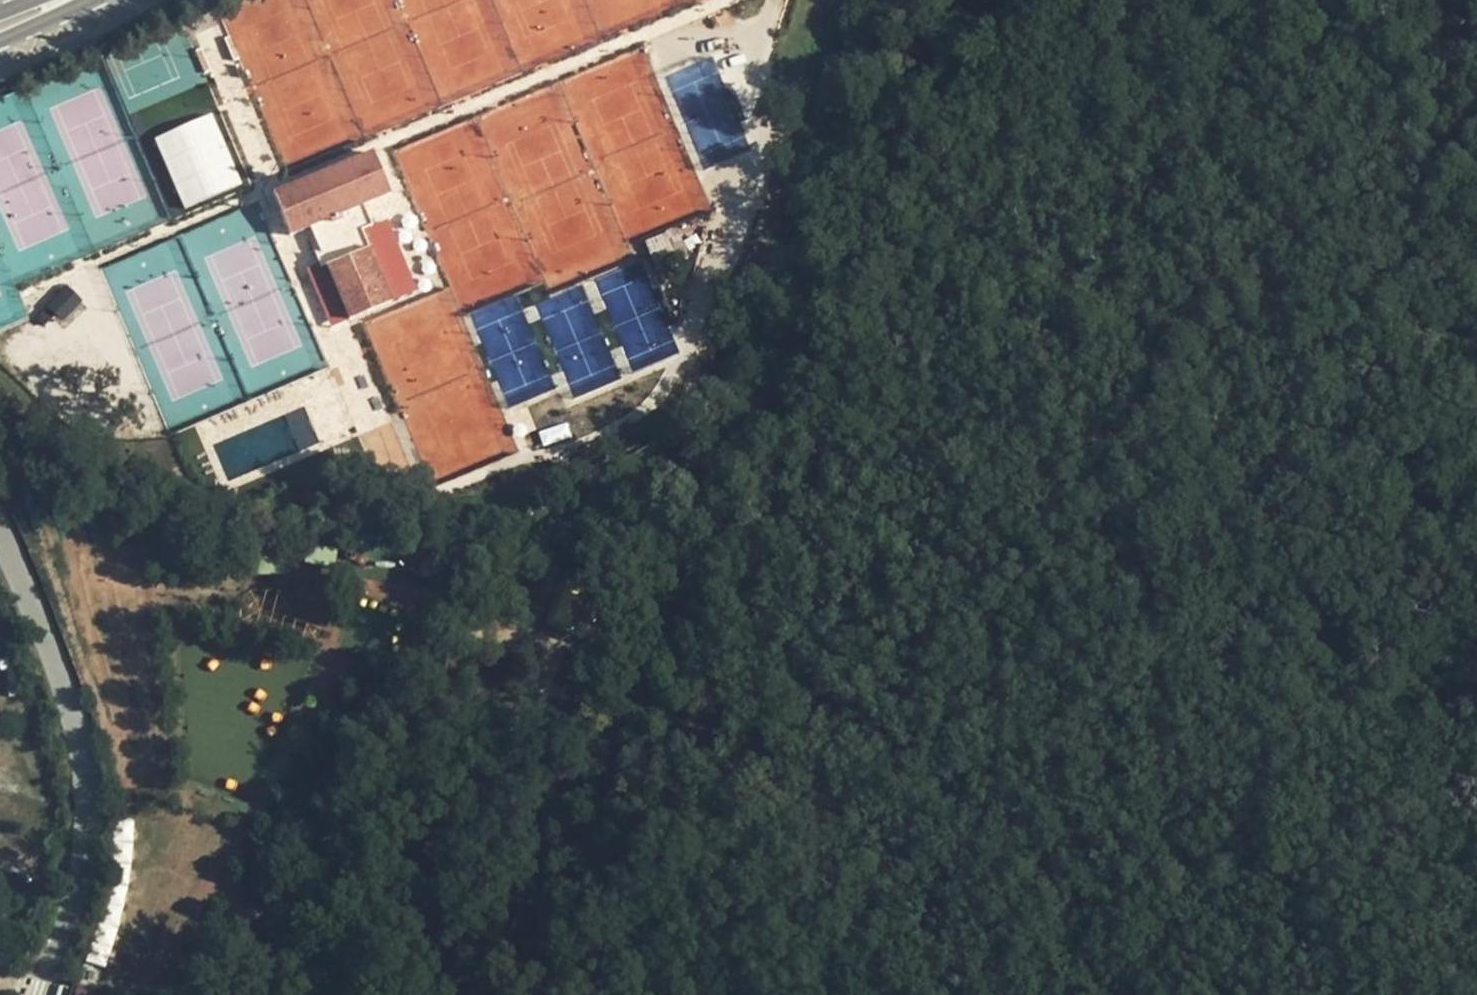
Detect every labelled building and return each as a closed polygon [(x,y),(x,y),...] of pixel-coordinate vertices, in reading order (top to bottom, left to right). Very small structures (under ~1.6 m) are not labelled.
[(688,121),(695,150),(743,139),(737,115),(725,118),(712,65),(672,74),(684,122),(688,121)] [(212,112),(154,135),(184,207),(242,183),(212,112)] [(374,155),(274,197),(291,238),(311,230),(324,261),(304,269),(329,326),(391,300),(361,230),(373,225),(366,208),(392,197),(374,155)] [(642,281),(606,291),(625,364),(673,351),(661,306),(649,310),(642,281)] [(71,285),(46,296),(57,322),(83,311),(71,285)]
